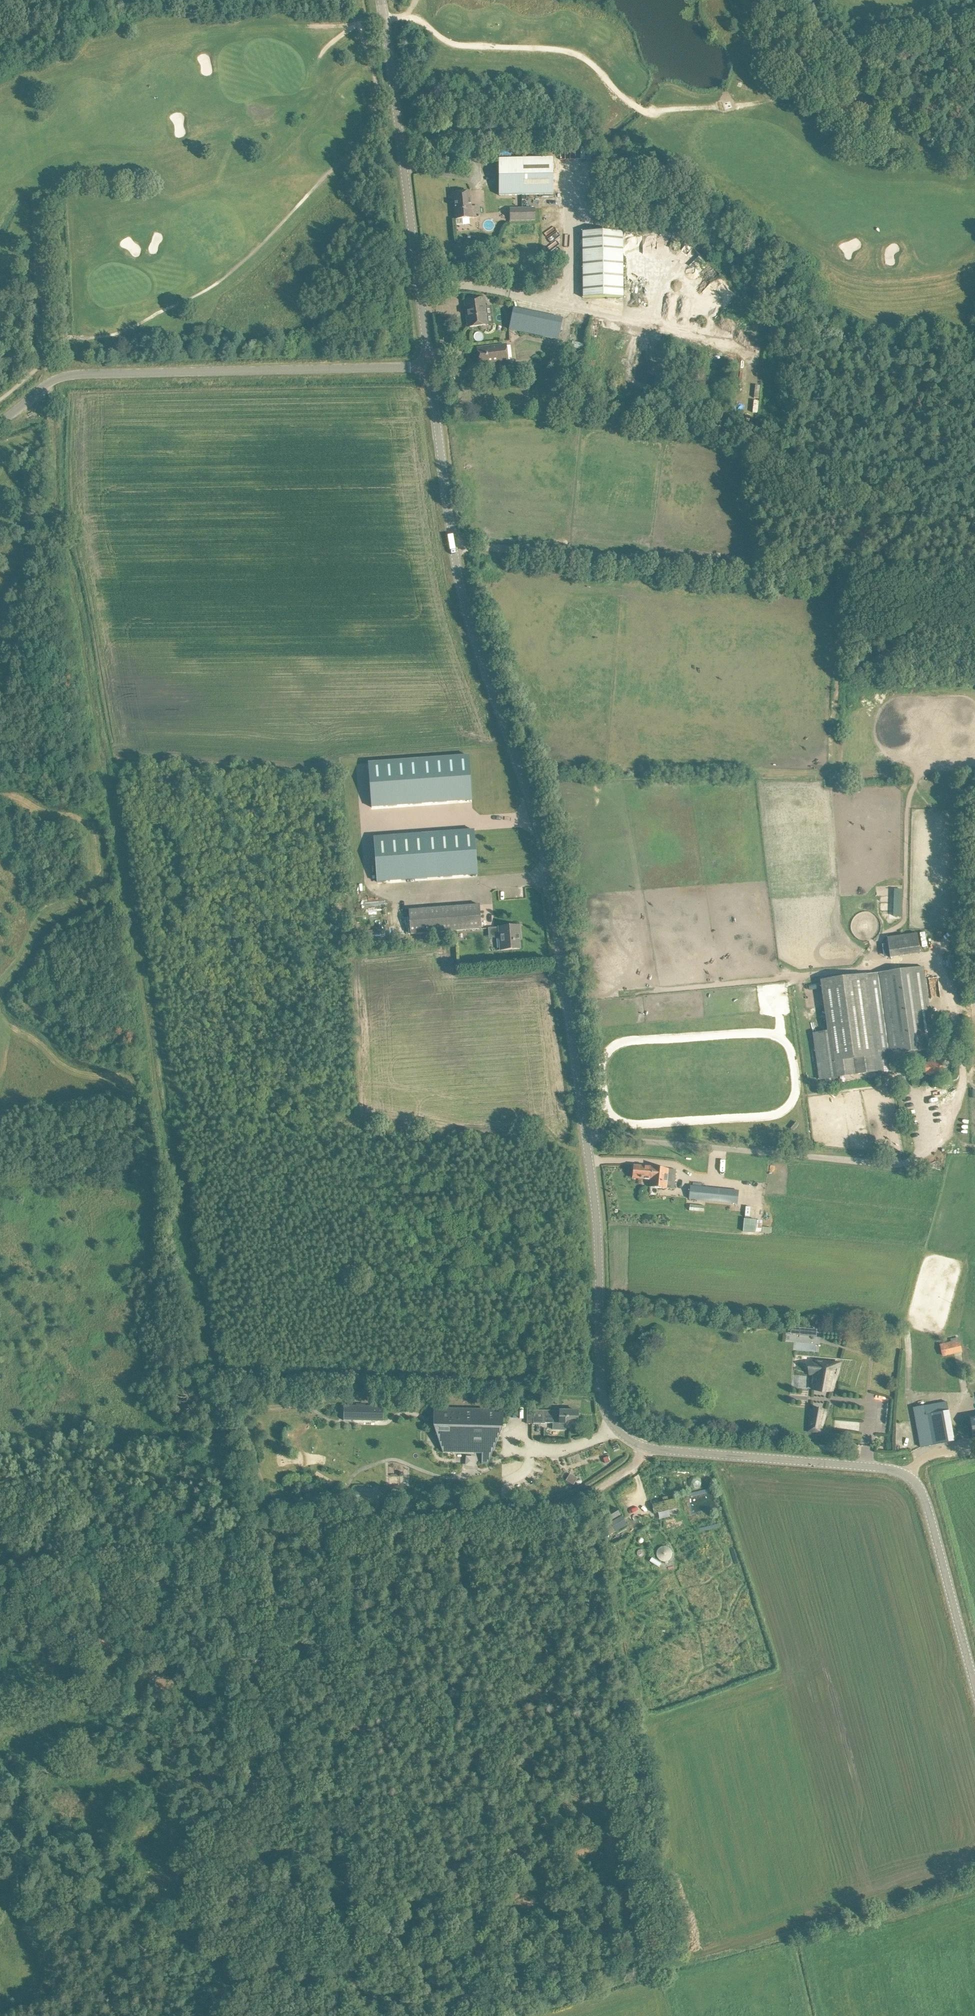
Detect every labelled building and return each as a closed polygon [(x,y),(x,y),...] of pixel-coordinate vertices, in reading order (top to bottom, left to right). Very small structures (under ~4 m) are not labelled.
[(499,159),(500,194),(553,193),(552,158),(499,159)] [(463,218),(480,217),(479,207),(471,207),(470,192),(452,193),(452,202),(455,202),(456,214),(457,214),(464,213),(464,217),(463,218)] [(537,205),(539,250),(558,249),(556,205),(537,205)] [(510,209),(510,220),(535,220),(535,209),(510,209)] [(623,231),(582,232),(583,297),(623,297),(623,231)] [(484,298),(475,299),(465,301),(466,309),(467,309),(470,327),(486,325),(483,307),(485,307),(484,298)] [(513,305),(508,322),(554,334),(558,317),(513,305)] [(506,344),(487,347),(477,348),(479,365),(508,361),(506,344)] [(368,763),(372,807),(472,800),(469,756),(368,763)] [(373,836),(376,882),(477,875),(474,828),(373,836)] [(479,904),(409,910),(411,933),(481,928),(479,904)] [(520,925),(510,926),(499,927),(500,937),(501,950),(520,949),(519,939),(518,935),(520,935),(520,925)] [(888,935),(890,953),(919,950),(917,932),(888,935)] [(819,1032),(812,1033),(818,1080),(878,1073),(878,1074),(894,1072),(892,1054),(926,1050),(935,1049),(934,1046),(924,967),(891,971),(864,975),(845,977),(839,978),(820,981),(825,1012),(827,1031),(819,1032)] [(935,1054),(927,1055),(928,1064),(924,1064),(926,1075),(944,1073),(942,1061),(936,1062),(935,1054)] [(652,1167),(634,1166),(633,1178),(651,1179),(650,1187),(674,1189),(676,1169),(652,1167)] [(691,1186),(690,1196),(689,1199),(737,1204),(739,1190),(691,1186)] [(767,1226),(762,1226),(762,1219),(743,1218),(743,1231),(767,1232),(767,1226)] [(816,1339),(817,1327),(790,1327),(790,1339),(816,1339)] [(962,1350),(959,1338),(951,1340),(951,1342),(940,1345),(942,1355),(962,1350)] [(840,1363),(814,1361),(812,1386),(833,1388),(840,1363)] [(871,1395),(871,1401),(885,1401),(885,1407),(889,1407),(889,1396),(871,1395)] [(949,1414),(947,1402),(924,1406),(926,1418),(949,1414)] [(503,1409),(434,1407),(433,1425),(434,1427),(443,1426),(443,1446),(441,1446),(443,1452),(450,1452),(450,1447),(463,1447),(463,1451),(482,1451),(481,1463),(488,1464),(500,1435),(498,1435),(498,1427),(502,1428),(503,1427),(503,1409)] [(383,1424),(384,1411),(343,1410),(343,1423),(383,1424)] [(578,1424),(578,1411),(544,1410),(533,1410),(533,1423),(545,1424),(545,1423),(553,1423),(553,1429),(566,1430),(566,1424),(578,1424)] [(826,1412),(810,1411),(808,1431),(820,1432),(826,1412)] [(860,1431),(860,1421),(835,1420),(835,1430),(860,1431)] [(685,1481),(689,1494),(712,1487),(709,1475),(685,1481)] [(378,1504),(379,1493),(370,1492),(370,1504),(378,1504)] [(651,1504),(653,1512),(677,1507),(674,1498),(651,1504)] [(609,1521),(620,1514),(616,1508),(605,1514),(609,1521)] [(659,1560),(669,1561),(670,1547),(660,1546),(659,1560)]
